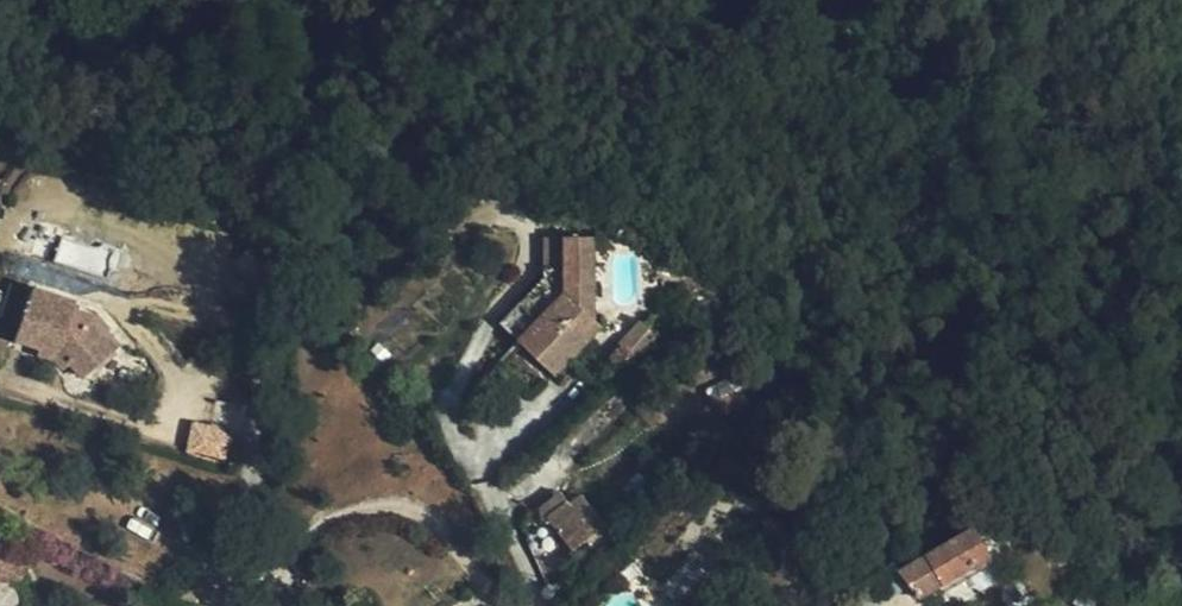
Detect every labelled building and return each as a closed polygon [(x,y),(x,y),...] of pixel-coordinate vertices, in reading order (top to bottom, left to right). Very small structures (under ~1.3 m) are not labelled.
[(596,236),(567,236),(566,292),(520,340),(557,375),(591,340),(584,333),(597,321),(596,236)] [(59,241),(55,263),(96,269),(100,247),(59,241)] [(26,287),(11,284),(2,334),(17,336),(26,287)] [(76,301),(34,287),(17,338),(42,346),(41,352),(58,358),(65,355),(75,364),(89,376),(121,344),(94,315),(74,308),(76,301)] [(516,335),(529,319),(513,307),(501,323),(516,335)] [(624,334),(636,352),(657,336),(652,329),(657,326),(656,318),(653,314),(624,334)] [(603,326),(597,321),(584,333),(591,340),(603,326)] [(0,338),(0,358),(4,360),(11,342),(0,338)] [(75,364),(65,355),(58,358),(68,368),(75,364)] [(190,421),(184,453),(225,461),(231,428),(190,421)] [(541,520),(547,515),(569,499),(561,489),(538,506),(541,520)] [(569,499),(547,515),(564,537),(573,549),(606,525),(582,493),(571,501),(569,499)] [(905,567),(902,569),(925,601),(939,594),(936,588),(991,554),(976,526),(905,567)] [(565,555),(573,549),(564,537),(556,543),(565,555)] [(26,602),(24,594),(21,584),(28,571),(1,552),(0,552),(0,605),(25,605),(26,602)] [(995,560),(991,554),(936,588),(939,594),(995,560)] [(634,563),(621,572),(628,583),(642,573),(634,563)]
